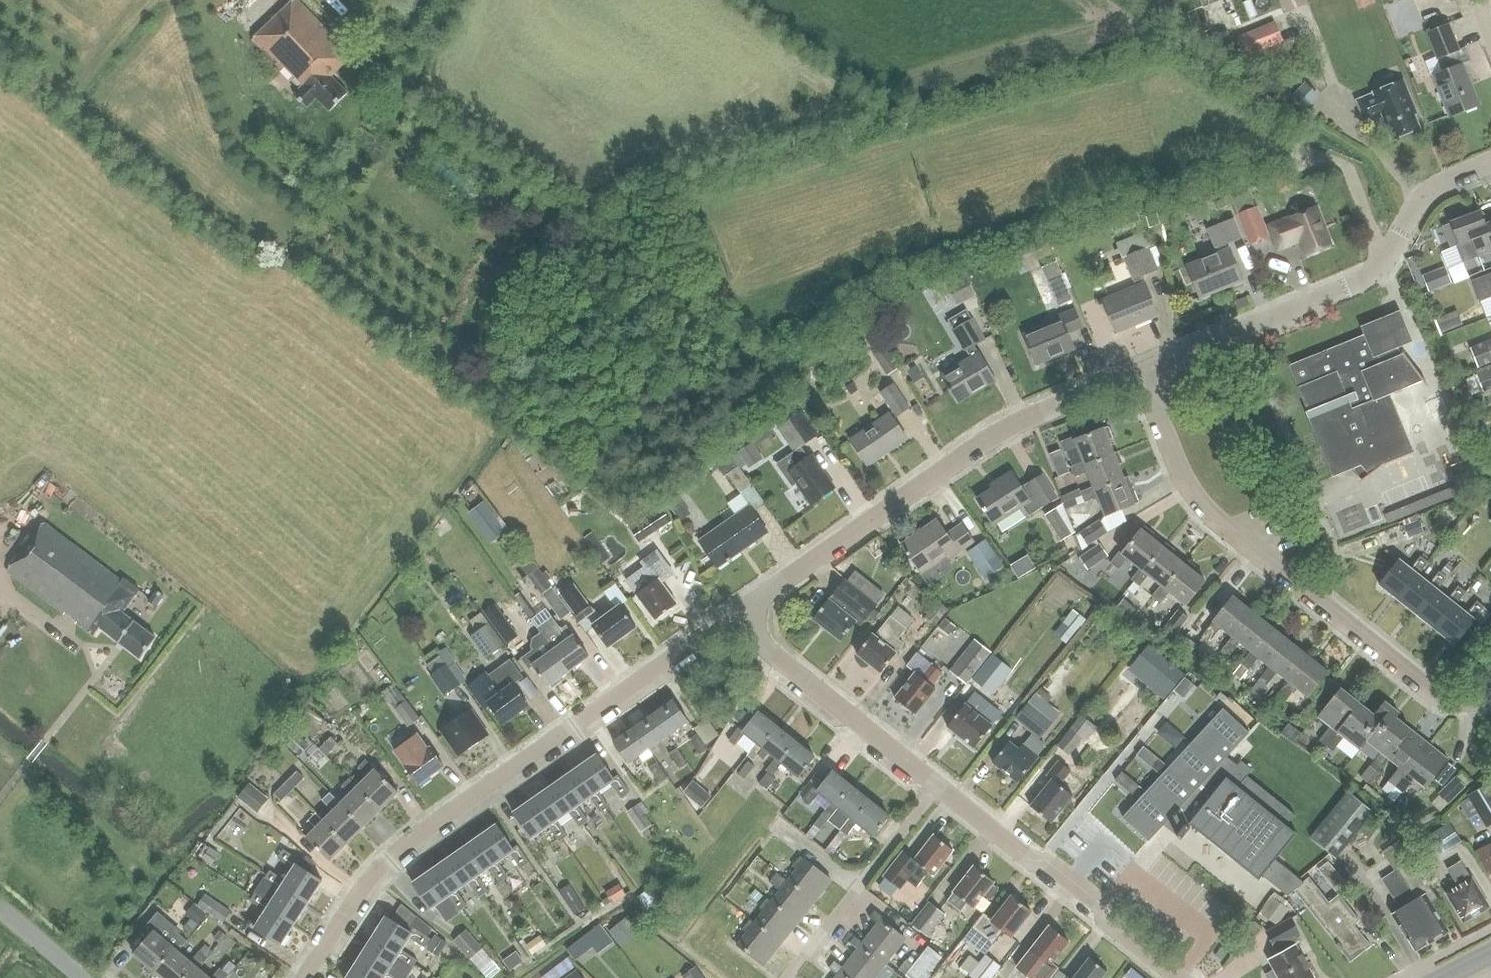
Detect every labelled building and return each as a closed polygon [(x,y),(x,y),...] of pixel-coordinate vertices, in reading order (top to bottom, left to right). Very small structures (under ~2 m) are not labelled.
[(329,112),(347,94),(331,77),(352,56),(298,0),(295,0),(253,40),(301,89),(294,95),(305,107),(315,98),(329,112)] [(1274,22),(1237,37),(1245,57),(1283,42),(1274,22)] [(1467,55),(1461,51),(1449,23),(1427,32),(1443,71),(1432,76),(1448,117),(1478,105),(1461,64),(1464,63),(1467,55)] [(1408,95),(1402,80),(1372,92),(1372,93),(1355,100),(1364,122),(1381,116),(1391,140),(1418,129),(1405,96),(1408,95)] [(1315,94),(1303,83),(1291,95),(1302,107),(1315,94)] [(1249,245),(1270,237),(1257,206),(1255,207),(1249,191),(1231,199),(1238,214),(1237,214),(1249,245)] [(1306,254),(1328,245),(1313,209),(1291,218),(1291,219),(1270,228),(1278,250),(1300,241),(1306,254)] [(1462,262),(1490,251),(1490,223),(1485,225),(1480,212),(1450,223),(1459,245),(1456,246),(1462,262)] [(1200,297),(1243,279),(1230,249),(1227,250),(1225,244),(1241,238),(1234,219),(1209,228),(1216,248),(1218,247),(1220,253),(1187,266),(1200,297)] [(1118,242),(1136,288),(1103,301),(1116,333),(1158,315),(1145,283),(1145,284),(1142,275),(1164,267),(1155,245),(1152,247),(1146,231),(1118,242)] [(1054,263),(1041,268),(1045,280),(1059,274),(1054,263)] [(1445,267),(1422,276),(1429,292),(1452,283),(1445,267)] [(956,305),(976,296),(965,273),(945,282),(956,305)] [(1490,297),(1490,274),(1472,281),(1480,301),(1490,297)] [(1069,277),(1053,283),(1062,304),(1077,298),(1069,277)] [(978,353),(974,346),(984,340),(966,309),(948,320),(954,330),(953,330),(966,351),(970,358),(940,376),(957,404),(995,381),(979,353),(978,353)] [(1068,334),(1082,327),(1076,309),(1050,319),(1050,325),(1024,336),(1036,365),(1074,349),(1068,334)] [(1395,349),(1412,342),(1400,311),(1361,327),(1364,335),(1289,366),(1308,412),(1306,413),(1332,478),(1361,466),(1366,477),(1361,481),(1362,482),(1384,465),(1414,452),(1390,395),(1423,381),(1425,383),(1426,382),(1404,353),(1403,354),(1398,356),(1395,349)] [(1436,319),(1442,333),(1463,325),(1457,311),(1436,319)] [(873,354),(887,376),(899,368),(878,336),(867,342),(874,353),(873,354)] [(1470,347),(1478,367),(1490,362),(1490,339),(1470,347)] [(1490,389),(1490,363),(1486,365),(1488,370),(1482,372),(1488,390),(1490,389)] [(906,438),(893,418),(896,416),(896,417),(909,408),(893,384),(876,395),(889,415),(850,441),(866,466),(906,438)] [(819,436),(800,410),(784,422),(803,447),(819,436)] [(1458,419),(1447,423),(1452,435),(1463,430),(1458,419)] [(1114,454),(1109,440),(1113,438),(1107,424),(1103,425),(1104,429),(1077,439),(1074,436),(1061,442),(1065,452),(1077,447),(1083,462),(1084,466),(1114,454)] [(752,444),(739,454),(750,470),(764,460),(752,444)] [(811,505),(834,488),(812,456),(808,458),(800,447),(780,461),(788,472),(784,475),(793,487),(797,484),(811,505)] [(1084,466),(1083,462),(1071,467),(1075,477),(1087,472),(1093,487),(1094,491),(1124,479),(1124,478),(1119,465),(1123,463),(1118,452),(1114,454),(1084,466)] [(739,468),(728,476),(741,494),(752,486),(739,468)] [(1029,516),(1056,498),(1041,475),(1021,487),(1012,473),(996,482),(998,486),(976,500),(992,525),(1022,505),(1029,516)] [(1094,491),(1093,487),(1080,491),(1085,502),(1097,497),(1104,516),(1134,504),(1129,490),(1133,488),(1128,477),(1124,478),(1124,479),(1094,491)] [(676,495),(666,503),(678,520),(689,512),(676,495)] [(1079,511),(1074,498),(1063,503),(1068,515),(1079,511)] [(1061,541),(1075,532),(1063,504),(1044,515),(1061,541)] [(717,568),(768,532),(749,506),(698,542),(717,568)] [(655,529),(669,520),(661,508),(647,517),(655,529)] [(947,560),(974,541),(962,524),(947,534),(937,520),(923,530),(921,529),(914,534),(915,536),(901,545),(920,573),(944,556),(947,560)] [(1107,533),(1099,520),(1079,533),(1087,546),(1107,533)] [(1419,521),(1404,527),(1408,537),(1423,532),(1419,521)] [(93,636),(99,628),(117,641),(118,642),(140,658),(155,638),(122,613),(139,590),(124,579),(122,581),(45,523),(8,572),(93,636)] [(1402,524),(1378,531),(1382,545),(1406,538),(1402,524)] [(1162,547),(1151,538),(1154,534),(1143,526),(1121,553),(1119,552),(1110,563),(1118,570),(1128,558),(1140,568),(1143,571),(1162,547)] [(985,539),(969,551),(987,578),(1004,566),(985,539)] [(1099,543),(1079,557),(1088,570),(1108,556),(1099,543)] [(1143,571),(1140,568),(1131,579),(1139,586),(1148,575),(1161,585),(1164,588),(1183,564),(1172,555),(1175,551),(1165,543),(1162,547),(1143,571)] [(656,620),(676,605),(659,582),(674,572),(657,552),(644,561),(650,570),(637,580),(643,589),(636,594),(656,620)] [(1399,600),(1418,575),(1428,563),(1420,557),(1410,569),(1399,560),(1379,584),(1399,600)] [(1164,588),(1161,585),(1152,596),(1160,603),(1169,592),(1185,605),(1205,581),(1193,572),(1196,568),(1186,560),(1183,564),(1164,588)] [(538,569),(529,575),(561,619),(570,613),(538,569)] [(1429,584),(1418,575),(1399,600),(1417,615),(1437,590),(1447,578),(1439,571),(1429,584)] [(877,606),(844,580),(813,619),(841,641),(856,623),(860,627),(877,606)] [(560,594),(576,616),(574,617),(585,633),(593,627),(608,648),(636,628),(620,605),(601,619),(594,609),(589,607),(573,585),(560,594)] [(1436,629),(1456,604),(1465,592),(1458,586),(1448,599),(1437,590),(1417,615),(1436,629)] [(156,590),(148,600),(156,607),(164,596),(156,590)] [(482,600),(510,637),(519,630),(491,593),(482,600)] [(574,635),(573,636),(566,626),(562,629),(553,617),(552,617),(546,609),(536,616),(520,593),(514,597),(540,633),(568,671),(589,656),(574,635)] [(1232,636),(1252,612),(1234,598),(1213,621),(1203,634),(1211,640),(1221,627),(1232,636)] [(937,601),(925,617),(936,625),(948,609),(937,601)] [(1467,614),(1456,604),(1436,629),(1455,645),(1475,620),(1474,619),(1484,607),(1477,601),(1467,614)] [(1484,607),(1474,619),(1475,620),(1482,625),(1490,614),(1490,613),(1484,607)] [(1171,638),(1188,617),(1178,610),(1166,625),(1162,631),(1171,638)] [(881,674),(897,654),(896,653),(903,644),(898,639),(909,625),(894,612),(874,636),(871,634),(856,653),(881,674)] [(1251,651),(1270,627),(1252,612),(1232,636),(1222,649),(1229,655),(1240,642),(1251,651)] [(470,636),(486,658),(504,645),(488,623),(470,636)] [(1233,674),(1241,681),(1249,671),(1259,657),(1270,666),(1289,642),(1270,627),(1251,651),(1241,664),(1233,674)] [(530,647),(533,650),(520,659),(528,670),(533,667),(547,687),(568,671),(540,633),(533,639),(530,647)] [(974,640),(949,671),(967,685),(992,653),(974,640)] [(1277,672),(1288,681),(1308,656),(1289,642),(1270,666),(1260,679),(1249,692),(1257,698),(1267,684),(1277,672)] [(447,693),(467,680),(446,649),(437,655),(438,658),(428,665),(447,693)] [(1011,670),(993,656),(970,684),(988,698),(1011,670)] [(1308,656),(1288,681),(1279,694),(1286,700),(1296,687),(1308,696),(1328,672),(1308,656)] [(466,687),(483,711),(489,707),(502,725),(528,705),(513,684),(522,677),(510,660),(489,676),(486,672),(466,687)] [(933,687),(943,674),(931,664),(920,677),(915,673),(894,699),(915,715),(936,689),(933,687)] [(385,696),(390,703),(409,727),(420,719),(395,688),(385,696)] [(1340,688),(1318,716),(1331,726),(1318,740),(1326,745),(1359,703),(1340,688)] [(1014,718),(1039,738),(1052,722),(1045,716),(1052,707),(1034,692),(1014,718)] [(992,726),(1001,715),(977,696),(968,707),(964,704),(947,726),(975,748),(992,726)] [(668,735),(688,721),(674,701),(654,715),(668,735)] [(1359,703),(1326,745),(1333,751),(1344,737),(1359,749),(1366,741),(1392,708),(1384,702),(1374,715),(1359,703)] [(1392,708),(1366,741),(1380,752),(1369,766),(1376,772),(1387,758),(1410,730),(1396,719),(1399,714),(1392,708)] [(298,726),(313,739),(326,723),(311,710),(298,726)] [(1225,710),(1193,745),(1217,767),(1227,757),(1249,732),(1225,710)] [(460,755),(486,737),(468,711),(442,729),(460,755)] [(728,741),(735,746),(739,741),(751,750),(772,724),(757,712),(742,731),(738,728),(728,741)] [(648,749),(668,735),(654,715),(634,728),(648,749)] [(1096,728),(1080,715),(1057,745),(1068,754),(1081,737),(1086,741),(1096,728)] [(711,742),(724,733),(713,717),(700,726),(711,742)] [(1288,723),(1280,733),(1295,744),(1303,734),(1288,723)] [(735,771),(742,776),(764,748),(776,758),(791,739),(772,724),(751,750),(747,756),(735,771)] [(653,756),(648,749),(634,728),(612,743),(627,764),(639,755),(643,762),(653,756)] [(296,730),(286,740),(300,754),(310,744),(296,730)] [(1399,767),(1387,781),(1395,787),(1429,745),(1410,730),(1387,758),(1399,767)] [(417,785),(443,765),(430,748),(427,750),(417,735),(394,752),(417,785)] [(698,735),(689,740),(703,760),(709,755),(705,751),(708,749),(698,735)] [(331,737),(319,748),(327,755),(338,744),(331,737)] [(766,771),(767,772),(759,782),(767,788),(775,778),(772,776),(783,763),(799,777),(814,758),(791,739),(776,758),(766,771)] [(1018,783),(1038,758),(1022,744),(1017,748),(1009,742),(992,762),(1018,783)] [(1193,745),(1169,771),(1193,793),(1217,767),(1193,745)] [(1429,745),(1395,787),(1402,793),(1413,779),(1426,789),(1448,761),(1429,745)] [(723,747),(715,758),(727,765),(734,754),(723,747)] [(319,748),(314,753),(321,761),(327,755),(319,748)] [(676,748),(668,754),(679,770),(687,764),(676,748)] [(580,767),(597,792),(610,783),(621,798),(629,792),(618,776),(615,778),(598,754),(580,767)] [(1171,816),(1163,825),(1181,839),(1192,825),(1258,879),(1261,876),(1288,896),(1294,890),(1303,882),(1274,860),(1295,833),(1284,825),(1294,813),(1247,776),(1252,770),(1241,761),(1237,765),(1227,757),(1217,767),(1193,793),(1171,816)] [(1059,784),(1070,770),(1059,761),(1047,777),(1052,781),(1031,807),(1050,823),(1073,795),(1059,784)] [(368,762),(360,769),(368,777),(358,787),(380,810),(398,792),(368,762)] [(659,783),(668,777),(657,762),(649,768),(659,783)] [(608,807),(597,792),(580,767),(559,781),(576,806),(589,797),(600,812),(608,807)] [(297,770),(285,781),(292,789),(304,777),(297,770)] [(831,802),(846,783),(832,771),(817,790),(812,787),(802,799),(810,805),(819,793),(831,802)] [(1169,771),(1148,794),(1171,816),(1193,793),(1169,771)] [(1455,776),(1438,794),(1448,804),(1465,787),(1455,776)] [(281,800),(292,789),(285,781),(274,793),(281,800)] [(363,827),(380,810),(358,787),(352,781),(344,789),(350,794),(341,804),(363,827)] [(579,826),(587,821),(576,806),(559,781),(538,795),(556,820),(569,811),(579,826)] [(1486,828),(1490,825),(1490,787),(1488,782),(1466,796),(1486,828)] [(237,798),(257,813),(268,799),(249,783),(237,798)] [(850,817),(865,798),(846,783),(831,802),(821,815),(828,821),(838,808),(850,817)] [(1348,791),(1310,838),(1335,858),(1373,812),(1348,791)] [(363,827),(341,804),(330,792),(321,801),(332,812),(324,821),(346,844),(363,827)] [(1148,794),(1125,819),(1149,841),(1163,825),(1171,816),(1148,794)] [(566,836),(556,820),(538,795),(512,814),(529,839),(548,826),(558,841),(566,836)] [(865,798),(850,817),(831,841),(838,847),(857,823),(873,836),(888,816),(865,798)] [(627,811),(647,840),(658,833),(638,803),(627,811)] [(328,862),(346,844),(324,821),(316,813),(308,821),(315,829),(306,838),(328,862)] [(1422,838),(1434,858),(1461,840),(1448,820),(1422,838)] [(496,825),(479,837),(497,862),(510,853),(520,868),(528,863),(517,847),(513,849),(496,825)] [(897,889),(905,879),(915,888),(927,873),(932,877),(952,851),(933,836),(913,862),(903,854),(884,879),(897,889)] [(507,877),(497,862),(479,837),(458,851),(476,877),(490,867),(500,882),(507,877)] [(1399,841),(1382,852),(1394,871),(1382,879),(1400,908),(1391,914),(1415,953),(1449,933),(1431,902),(1437,898),(1417,864),(1413,860),(1412,861),(1399,841)] [(1478,852),(1487,870),(1490,869),(1490,871),(1490,845),(1478,852)] [(219,853),(210,847),(204,855),(214,862),(219,853)] [(294,868),(285,882),(311,898),(322,881),(297,864),(299,861),(283,851),(278,858),(294,868)] [(458,851),(438,865),(455,891),(468,882),(479,897),(486,891),(476,877),(458,851)] [(797,870),(788,881),(814,902),(831,881),(805,860),(804,860),(800,857),(792,866),(797,870)] [(1317,866),(1335,889),(1345,880),(1327,858),(1317,866)] [(1463,922),(1488,908),(1472,879),(1471,879),(1461,861),(1447,869),(1458,887),(1446,893),(1463,922)] [(412,883),(430,909),(447,896),(458,911),(466,906),(455,891),(438,865),(412,883)] [(993,883),(973,867),(946,901),(960,912),(967,903),(973,908),(984,895),(988,901),(995,895),(998,887),(992,885),(993,883)] [(280,890),(271,903),(297,919),(311,898),(285,882),(270,872),(264,880),(280,890)] [(779,891),(771,902),(797,923),(814,902),(788,881),(783,877),(775,888),(779,891)] [(1309,878),(1303,882),(1294,890),(1350,957),(1365,948),(1366,950),(1370,946),(1354,925),(1359,920),(1338,895),(1329,902),(1309,878)] [(558,891),(574,916),(585,908),(569,884),(558,891)] [(626,895),(620,884),(606,892),(612,904),(626,895)] [(653,907),(666,897),(657,885),(644,894),(653,907)] [(297,919),(271,903),(256,893),(251,901),(266,911),(254,929),(280,946),(297,919)] [(231,912),(205,894),(197,906),(223,923),(231,912)] [(1011,938),(1030,912),(1011,897),(992,921),(984,914),(972,928),(992,944),(1002,931),(1011,938)] [(1274,897),(1262,914),(1276,923),(1287,907),(1274,897)] [(763,912),(754,923),(780,944),(797,923),(771,902),(767,899),(759,909),(763,912)] [(928,901),(912,922),(928,936),(945,914),(928,901)] [(184,927),(191,933),(206,914),(193,903),(185,914),(190,919),(184,927)] [(862,943),(887,962),(905,939),(880,920),(882,918),(874,911),(869,917),(877,924),(862,943)] [(146,965),(143,969),(152,977),(155,973),(154,973),(175,949),(178,952),(187,942),(178,934),(181,931),(158,912),(147,925),(154,931),(134,955),(146,965)] [(375,934),(401,951),(409,937),(425,947),(430,939),(427,937),(414,929),(411,933),(386,917),(375,934)] [(624,918),(608,932),(619,945),(635,931),(624,918)] [(432,930),(419,919),(414,929),(427,937),(432,930)] [(1300,956),(1295,946),(1302,941),(1290,919),(1266,932),(1275,949),(1278,947),(1281,953),(1269,960),(1275,971),(1266,975),(1268,977),(1313,977),(1307,968),(1309,968),(1302,955),(1300,956)] [(780,944),(754,923),(750,920),(742,929),(746,933),(737,945),(763,966),(780,944)] [(1016,967),(1017,968),(1030,977),(1050,977),(1058,969),(1052,964),(1069,942),(1050,926),(1049,926),(1016,967)] [(219,930),(212,937),(221,944),(227,936),(219,930)] [(361,956),(387,972),(396,958),(411,968),(416,961),(401,951),(375,934),(361,956)] [(465,934),(455,943),(469,958),(476,951),(479,949),(465,934)] [(435,935),(425,949),(437,957),(447,944),(435,935)] [(856,977),(875,977),(887,962),(862,943),(854,937),(849,943),(857,949),(843,968),(856,977)] [(905,975),(908,977),(925,977),(942,957),(928,946),(905,975)] [(178,952),(175,949),(154,973),(155,973),(161,977),(185,977),(196,966),(199,969),(208,958),(199,951),(190,961),(178,952)] [(229,975),(228,975),(243,956),(235,949),(211,977),(226,977),(229,975)] [(469,958),(487,977),(492,977),(496,974),(476,951),(469,958)] [(959,967),(969,975),(972,977),(971,977),(990,977),(1000,966),(985,954),(978,963),(969,956),(959,967)] [(387,972),(361,956),(347,977),(396,977),(387,972)] [(1107,971),(1090,958),(1074,977),(1101,977),(1107,971)] [(843,968),(839,965),(838,965),(834,962),(830,969),(838,975),(835,977),(856,977),(843,968)] [(199,969),(196,966),(185,977),(210,977),(199,969)]
